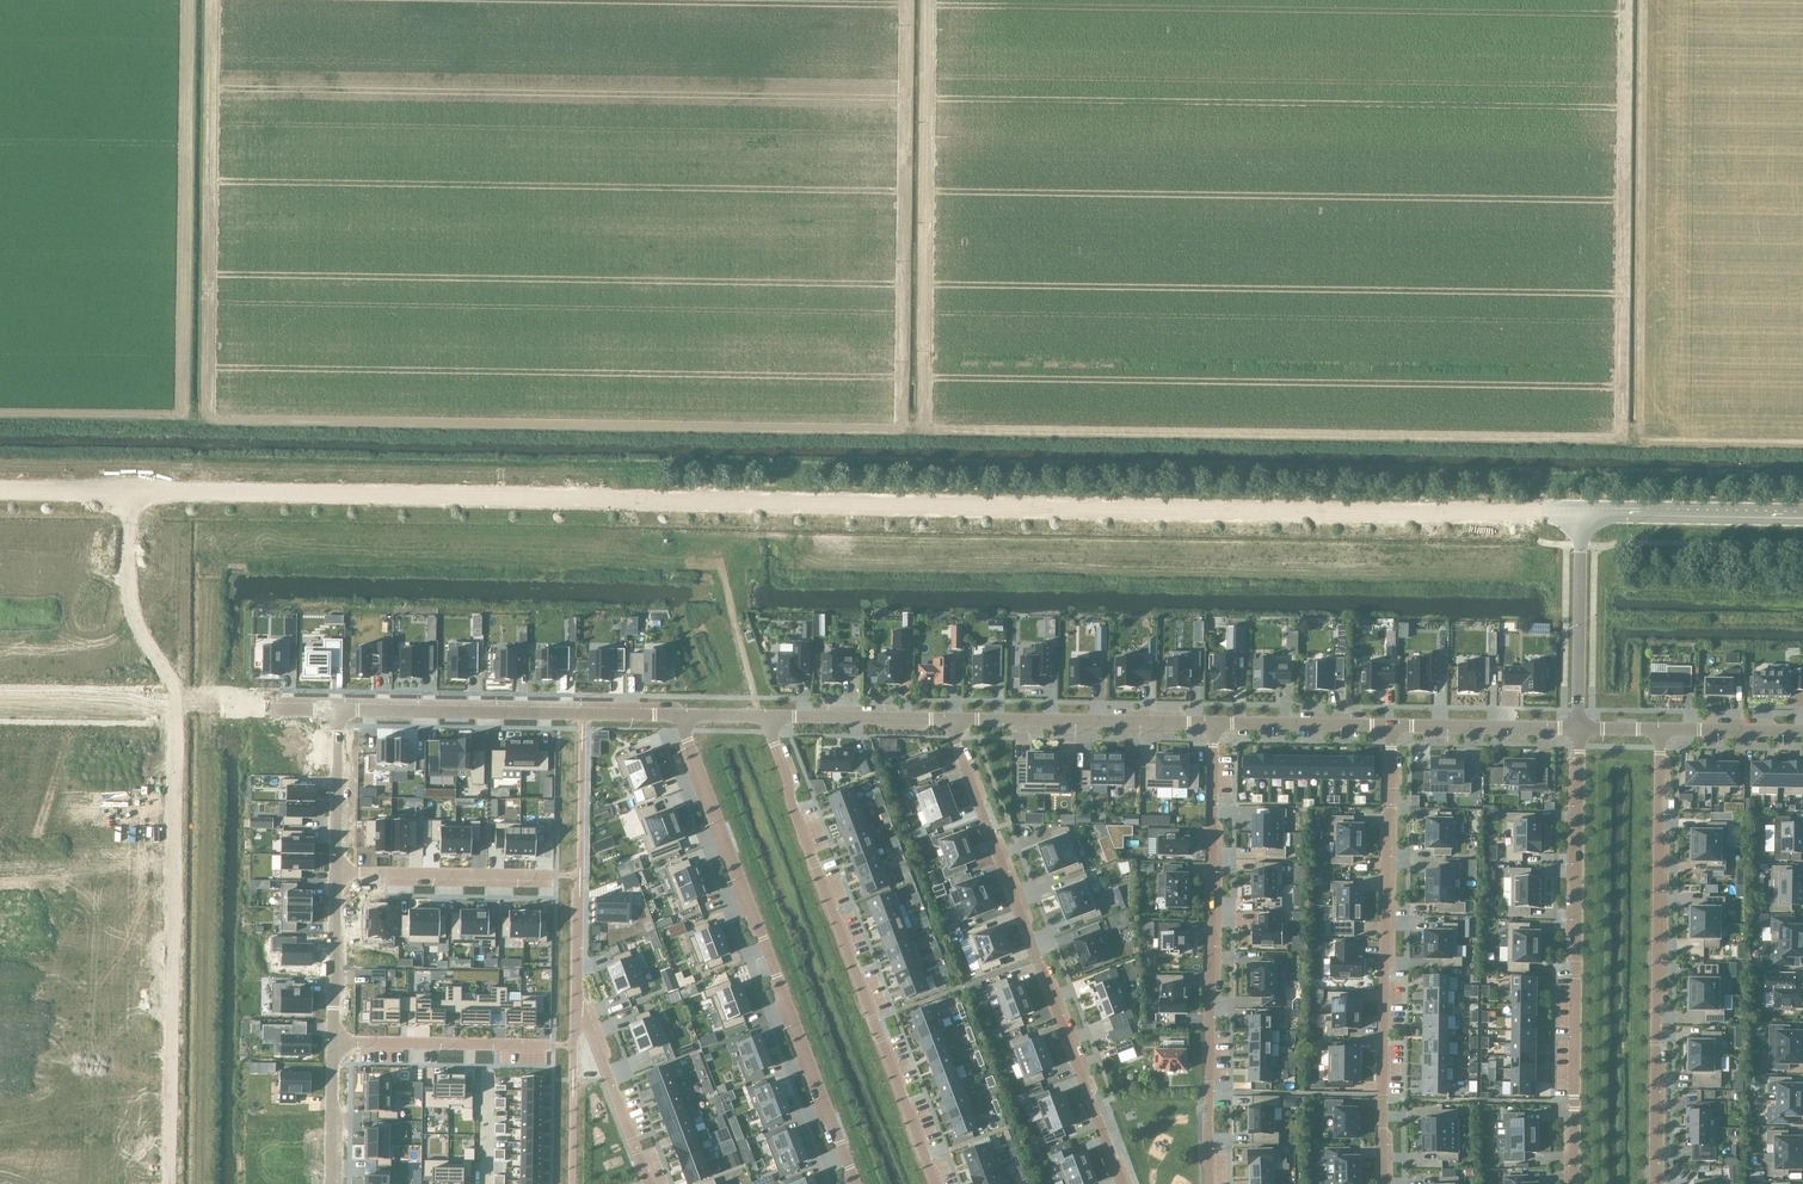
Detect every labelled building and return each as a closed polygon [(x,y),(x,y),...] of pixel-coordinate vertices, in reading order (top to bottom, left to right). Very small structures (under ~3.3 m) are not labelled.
[(952,649),(961,649),(961,628),(952,628),(952,649)] [(1245,629),(1234,629),(1234,653),(1245,653),(1245,629)] [(1289,631),(1280,630),(1279,639),(1288,640),(1289,631)] [(880,664),(870,664),(870,675),(879,676),(879,684),(901,684),(901,675),(902,675),(902,665),(901,665),(901,657),(901,650),(909,650),(909,632),(894,632),(894,650),(894,656),(880,655),(880,664)] [(262,647),(262,676),(277,676),(277,668),(288,668),(289,640),(276,640),(276,647),(262,647)] [(303,664),(303,674),(304,674),(304,676),(310,676),(310,677),(311,677),(311,676),(316,677),(317,677),(319,677),(319,678),(320,678),(320,677),(328,677),(328,666),(332,666),(333,660),(340,660),(340,641),(324,641),(324,649),(306,649),(305,664),(303,664)] [(448,650),(447,679),(465,679),(465,671),(477,671),(478,643),(461,643),(461,650),(448,650)] [(794,655),(780,654),(780,656),(778,656),(778,665),(780,665),(780,683),(800,683),(800,674),(809,674),(809,643),(794,643),(794,655)] [(1021,667),(1013,667),(1013,678),(1021,678),(1021,686),(1043,686),(1043,676),(1051,676),(1051,646),(1035,645),(1035,658),(1021,657),(1021,667)] [(351,651),(350,677),(358,678),(358,679),(361,679),(361,678),(368,678),(369,672),(374,672),(374,673),(386,673),(387,646),(375,646),(375,652),(351,651)] [(985,657),(974,657),(973,685),(993,686),(994,676),(1001,676),(1001,646),(985,646),(985,657)] [(400,675),(400,678),(410,679),(410,678),(420,678),(420,667),(432,667),(433,647),(410,647),(410,652),(404,652),(401,652),(401,675),(400,675)] [(535,668),(535,669),(536,669),(536,680),(556,680),(556,670),(568,670),(568,669),(568,648),(555,648),(555,652),(537,652),(536,661),(535,661),(535,663),(535,668)] [(609,652),(589,652),(589,680),(609,681),(609,669),(613,670),(613,671),(623,671),(623,650),(609,649),(609,652)] [(493,661),(493,670),(495,670),(495,680),(515,680),(515,671),(523,671),(523,657),(516,657),(516,653),(496,652),(495,661),(493,661)] [(1190,660),(1168,659),(1168,668),(1166,668),(1166,678),(1168,678),(1168,688),(1189,688),(1189,679),(1191,679),(1192,670),(1200,670),(1201,652),(1190,652),(1190,660)] [(629,654),(629,673),(639,673),(639,672),(643,672),(643,682),(663,682),(663,680),(665,680),(666,664),(663,664),(663,653),(643,653),(643,654),(629,654)] [(823,654),(823,683),(842,683),(842,675),(858,675),(858,658),(842,658),(843,655),(823,654)] [(1408,662),(1408,692),(1431,692),(1431,682),(1432,682),(1432,679),(1438,679),(1438,682),(1439,682),(1439,656),(1423,656),(1423,662),(1408,662)] [(1333,664),(1307,664),(1306,690),(1334,690),(1334,680),(1344,680),(1344,658),(1333,658),(1333,664)] [(1137,659),(1117,659),(1117,687),(1136,688),(1136,680),(1140,680),(1140,681),(1151,681),(1151,665),(1136,665),(1137,659)] [(1216,669),(1212,669),(1212,679),(1215,679),(1215,689),(1235,689),(1235,660),(1216,659),(1216,669)] [(1474,667),(1459,667),(1459,692),(1476,693),(1476,683),(1479,683),(1479,684),(1488,685),(1488,659),(1474,659),(1474,667)] [(1089,660),(1070,660),(1070,687),(1089,687),(1089,677),(1093,677),(1093,678),(1101,678),(1101,664),(1089,663),(1089,660)] [(934,667),(920,667),(919,682),(934,682),(934,685),(935,685),(935,684),(945,684),(945,685),(954,685),(954,683),(955,683),(955,667),(954,667),(954,661),(934,661),(934,667)] [(1273,661),(1254,661),(1254,689),(1273,690),(1273,682),(1290,683),(1290,667),(1273,666),(1273,661)] [(1362,666),(1360,666),(1360,678),(1361,678),(1361,691),(1380,691),(1380,684),(1394,684),(1394,666),(1381,666),(1381,665),(1362,665),(1362,666)] [(1544,665),(1523,665),(1523,668),(1505,668),(1505,685),(1517,685),(1517,684),(1523,684),(1523,693),(1544,694),(1544,679),(1549,679),(1549,670),(1544,669),(1544,665)] [(1663,695),(1671,695),(1682,695),(1683,687),(1691,687),(1691,667),(1666,666),(1666,673),(1651,673),(1651,695),(1663,695)] [(1726,680),(1705,680),(1705,696),(1731,696),(1732,684),(1740,684),(1740,670),(1726,669),(1726,680)] [(1788,674),(1755,674),(1754,673),(1753,673),(1753,675),(1753,678),(1750,678),(1750,687),(1753,687),(1753,696),(1753,697),(1754,697),(1766,697),(1776,697),(1788,697),(1789,697),(1789,696),(1789,689),(1793,689),(1793,691),(1802,691),(1802,670),(1794,670),(1794,677),(1789,676),(1789,675),(1789,674),(1788,674)] [(368,755),(368,771),(376,771),(376,772),(391,772),(392,740),(376,740),(376,755),(368,755)] [(392,740),(391,772),(407,772),(407,771),(415,771),(415,756),(407,756),(407,741),(392,740)] [(491,751),(491,779),(502,779),(520,779),(520,771),(521,742),(515,742),(515,740),(505,740),(505,751),(491,751)] [(521,742),(520,771),(547,771),(547,752),(536,752),(537,740),(526,740),(526,742),(521,742)] [(880,740),(880,749),(897,749),(897,740),(880,740)] [(428,757),(428,777),(456,777),(456,741),(438,741),(438,757),(428,757)] [(456,741),(456,777),(456,771),(469,771),(472,785),(483,785),(484,753),(472,752),(472,742),(456,741)] [(832,753),(823,753),(822,772),(851,772),(851,771),(859,771),(861,776),(870,773),(865,758),(855,762),(856,763),(851,763),(851,753),(842,753),(842,751),(832,751),(832,753)] [(629,753),(614,758),(622,780),(627,778),(655,767),(653,762),(649,752),(632,759),(629,753)] [(1037,752),(1029,752),(1029,754),(1028,754),(1028,763),(1018,763),(1018,782),(1028,782),(1027,789),(1044,789),(1045,754),(1037,754),(1037,752)] [(919,756),(907,760),(908,763),(907,763),(913,778),(915,778),(918,783),(933,778),(930,772),(940,768),(934,753),(920,758),(919,756)] [(1052,754),(1045,754),(1044,789),(1061,789),(1061,783),(1071,783),(1071,763),(1061,763),(1062,755),(1060,755),(1061,753),(1052,753),(1052,754)] [(1146,788),(1172,789),(1173,756),(1167,756),(1167,754),(1159,754),(1159,756),(1157,756),(1157,765),(1155,767),(1146,767),(1146,788)] [(1173,756),(1172,789),(1198,789),(1199,768),(1190,768),(1188,766),(1188,756),(1186,756),(1186,754),(1178,754),(1178,756),(1173,756)] [(1093,785),(1108,785),(1108,755),(1092,755),(1092,771),(1081,771),(1081,788),(1093,788),(1093,785)] [(1108,755),(1108,785),(1122,785),(1122,788),(1134,789),(1134,772),(1124,772),(1124,756),(1108,755)] [(1257,757),(1244,757),(1244,768),(1242,768),(1242,779),(1257,779),(1257,780),(1257,757)] [(1270,780),(1270,758),(1257,757),(1257,780),(1270,780)] [(1283,758),(1270,758),(1270,780),(1270,779),(1283,779),(1283,758)] [(1296,758),(1283,758),(1283,779),(1296,779),(1296,758)] [(1309,758),(1296,758),(1296,779),(1309,780),(1309,758)] [(1322,758),(1309,758),(1309,780),(1322,780),(1322,758)] [(1335,759),(1322,758),(1322,780),(1334,780),(1335,759)] [(1348,759),(1335,759),(1334,780),(1347,780),(1347,781),(1348,759)] [(1361,759),(1348,759),(1347,781),(1360,782),(1361,759)] [(1374,759),(1361,759),(1360,782),(1361,782),(1361,780),(1375,781),(1376,770),(1374,770),(1374,759)] [(1423,776),(1423,793),(1447,793),(1448,760),(1432,760),(1432,777),(1423,776)] [(1463,760),(1448,760),(1447,793),(1471,794),(1471,777),(1463,777),(1463,760)] [(1500,768),(1490,768),(1489,785),(1519,785),(1519,761),(1505,761),(1505,769),(1500,769),(1500,768)] [(1533,761),(1519,761),(1519,785),(1547,786),(1548,769),(1538,769),(1538,770),(1533,770),(1533,761)] [(1699,794),(1699,762),(1699,764),(1686,764),(1686,772),(1679,772),(1679,786),(1698,786),(1698,794),(1699,794)] [(1712,762),(1699,762),(1699,794),(1704,794),(1705,786),(1711,787),(1712,762)] [(1712,762),(1711,787),(1718,787),(1718,794),(1724,794),(1724,764),(1712,764),(1712,762)] [(1764,795),(1765,763),(1764,763),(1764,765),(1752,764),(1751,787),(1759,787),(1759,795),(1764,795)] [(1777,763),(1765,763),(1764,795),(1777,795),(1777,763)] [(1778,763),(1777,763),(1777,795),(1777,788),(1784,788),(1784,795),(1789,795),(1790,763),(1789,763),(1789,765),(1778,765),(1778,763)] [(1802,764),(1790,763),(1789,795),(1802,795),(1802,764)] [(1737,764),(1724,764),(1724,794),(1729,794),(1730,787),(1737,787),(1737,764)] [(655,767),(627,778),(632,792),(640,789),(644,800),(656,796),(653,788),(651,788),(650,786),(660,782),(656,772),(657,772),(655,767)] [(281,780),(281,788),(287,788),(286,803),(313,803),(313,787),(297,787),(297,780),(281,780)] [(937,782),(917,790),(919,797),(924,810),(952,800),(946,786),(940,789),(937,782)] [(852,789),(830,798),(834,810),(857,802),(852,789)] [(952,800),(924,810),(929,824),(932,830),(952,823),(950,816),(957,814),(952,800)] [(857,802),(834,810),(839,822),(862,814),(857,802)] [(283,817),(282,826),(302,826),(302,818),(309,818),(309,819),(310,819),(310,818),(312,818),(312,813),(313,813),(312,813),(313,803),(286,803),(286,817),(283,817)] [(650,807),(636,812),(645,836),(647,835),(677,824),(674,818),(676,818),(673,810),(672,811),(671,809),(654,816),(650,807)] [(1283,833),(1283,818),(1286,818),(1286,810),(1270,810),(1269,817),(1253,817),(1253,833),(1283,833)] [(1451,813),(1435,813),(1435,820),(1427,820),(1427,827),(1425,827),(1425,834),(1451,834),(1451,813)] [(862,814),(839,822),(844,834),(866,826),(862,814)] [(1523,814),(1506,814),(1506,829),(1512,829),(1512,838),(1541,838),(1541,837),(1539,837),(1539,822),(1522,822),(1523,814)] [(1350,817),(1332,816),(1331,825),(1334,825),(1334,840),(1363,841),(1363,835),(1365,835),(1365,827),(1363,827),(1363,825),(1350,825),(1350,817)] [(1774,816),(1774,839),(1802,839),(1802,825),(1790,825),(1790,817),(1774,816)] [(431,821),(430,838),(439,838),(439,855),(449,855),(449,856),(455,856),(455,826),(440,825),(440,821),(431,821)] [(365,822),(365,847),(375,847),(375,855),(390,855),(390,822),(365,822)] [(390,822),(390,855),(406,855),(406,847),(416,847),(416,822),(390,822)] [(455,826),(455,856),(460,856),(470,856),(470,839),(479,839),(480,822),(470,822),(470,826),(455,826)] [(1710,831),(1691,831),(1691,846),(1726,847),(1726,823),(1710,822),(1710,831)] [(520,824),(519,857),(520,857),(535,857),(535,840),(544,840),(544,823),(534,823),(534,824),(520,824)] [(495,844),(495,849),(504,850),(504,857),(513,857),(519,857),(520,824),(495,824),(495,844)] [(677,824),(647,835),(647,836),(652,850),(658,848),(662,857),(678,851),(674,842),(682,839),(680,832),(682,832),(679,824),(677,825),(677,824)] [(866,826),(844,834),(848,846),(871,838),(866,826)] [(1041,854),(1044,860),(1076,848),(1068,827),(1062,827),(1052,831),(1055,839),(1038,846),(1039,847),(1037,848),(1039,855),(1041,854)] [(1172,830),(1148,829),(1148,838),(1156,839),(1156,855),(1164,855),(1164,856),(1176,857),(1176,855),(1188,855),(1188,838),(1174,838),(1174,837),(1172,837),(1172,830)] [(302,832),(281,831),(281,855),(312,855),(312,840),(302,840),(302,832)] [(949,831),(930,838),(933,846),(942,848),(945,856),(969,847),(968,842),(970,841),(967,834),(965,835),(964,833),(952,837),(949,831)] [(1282,848),(1283,833),(1253,833),(1253,839),(1250,839),(1250,847),(1253,847),(1253,848),(1269,849),(1269,857),(1285,857),(1285,848),(1282,848)] [(1451,834),(1425,834),(1425,841),(1427,841),(1427,848),(1434,848),(1434,855),(1451,856),(1451,834)] [(871,838),(848,846),(853,858),(875,850),(871,838)] [(1541,838),(1512,838),(1512,846),(1506,846),(1506,861),(1522,862),(1522,853),(1539,854),(1539,851),(1540,851),(1541,838)] [(1774,861),(1789,861),(1789,853),(1802,854),(1802,839),(1774,839),(1774,861)] [(1363,841),(1334,840),(1333,855),(1331,855),(1331,864),(1349,864),(1350,856),(1362,856),(1362,854),(1365,854),(1365,847),(1363,847),(1363,841)] [(1726,847),(1691,846),(1691,853),(1689,853),(1689,860),(1691,860),(1691,862),(1709,862),(1709,871),(1725,871),(1726,847)] [(969,847),(945,856),(948,864),(942,871),(945,879),(964,872),(962,866),(975,861),(974,859),(976,858),(973,851),(971,852),(969,847)] [(1076,848),(1044,860),(1046,866),(1044,867),(1047,874),(1048,873),(1049,875),(1067,868),(1069,875),(1084,869),(1076,848)] [(875,850),(853,858),(857,871),(880,862),(875,850)] [(281,855),(281,879),(301,879),(301,871),(312,871),(312,855),(281,855)] [(687,860),(665,868),(674,892),(701,881),(699,876),(698,876),(695,867),(691,869),(687,860)] [(887,860),(857,871),(862,883),(884,874),(882,868),(889,865),(887,860)] [(1252,871),(1252,885),(1276,885),(1276,886),(1282,886),(1282,863),(1255,863),(1255,871),(1252,871)] [(1460,863),(1444,863),(1443,872),(1427,872),(1426,888),(1454,888),(1454,879),(1460,879),(1460,863)] [(1140,866),(1140,875),(1154,875),(1154,867),(1140,866)] [(1181,866),(1164,866),(1164,875),(1167,875),(1167,886),(1159,886),(1159,897),(1167,897),(1167,908),(1187,908),(1188,875),(1181,875),(1181,866)] [(1770,882),(1769,866),(1757,867),(1757,882),(1770,882)] [(1771,866),(1771,880),(1774,880),(1773,889),(1802,889),(1802,874),(1787,874),(1787,867),(1771,866)] [(4,889),(4,876),(9,876),(10,868),(0,868),(0,889),(4,889)] [(1528,869),(1509,869),(1509,878),(1511,878),(1511,892),(1540,893),(1540,890),(1542,890),(1542,882),(1540,882),(1540,877),(1527,877),(1528,869)] [(634,873),(621,878),(625,890),(638,884),(634,873)] [(884,874),(862,883),(867,895),(889,887),(884,874)] [(1059,901),(1061,907),(1094,895),(1086,874),(1067,881),(1069,887),(1056,892),(1056,894),(1054,895),(1057,902),(1059,901)] [(984,877),(949,890),(955,906),(987,894),(985,888),(987,887),(984,877)] [(701,881),(674,892),(682,912),(698,906),(695,899),(706,895),(703,887),(701,881)] [(1349,882),(1331,882),(1330,891),(1333,891),(1333,906),(1362,906),(1362,899),(1365,899),(1366,891),(1349,891),(1349,882)] [(280,892),(280,908),(286,908),(311,908),(311,892),(296,892),(296,885),(281,884),(281,892),(280,892)] [(943,884),(932,888),(936,899),(947,895),(943,884)] [(1276,885),(1252,885),(1252,899),(1255,899),(1255,907),(1282,908),(1282,898),(1276,898),(1276,886),(1276,885)] [(1454,888),(1426,888),(1426,903),(1443,903),(1443,913),(1465,913),(1465,903),(1459,903),(1460,897),(1454,897),(1454,888)] [(1773,889),(1773,898),(1770,898),(1770,912),(1787,912),(1787,905),(1802,905),(1802,889),(1773,889)] [(896,892),(869,902),(874,915),(896,906),(897,906),(901,905),(896,892)] [(1540,893),(1511,892),(1511,907),(1508,907),(1508,916),(1527,917),(1527,908),(1540,908),(1540,904),(1542,904),(1542,896),(1540,896),(1540,893)] [(987,894),(955,906),(961,922),(995,909),(992,899),(989,900),(987,894)] [(1094,895),(1061,907),(1063,913),(1062,914),(1064,921),(1066,920),(1067,922),(1084,915),(1087,922),(1102,916),(1094,895)] [(595,897),(595,923),(606,923),(606,916),(628,916),(628,898),(595,897)] [(1709,908),(1690,908),(1690,923),(1725,924),(1725,897),(1709,897),(1709,908)] [(896,906),(874,915),(878,927),(901,918),(897,906),(896,906)] [(1362,906),(1333,906),(1332,921),(1330,921),(1330,936),(1354,936),(1354,929),(1349,929),(1349,922),(1365,922),(1365,914),(1362,914),(1362,906)] [(286,908),(285,923),(286,923),(286,931),(296,931),(296,923),(311,923),(311,908),(286,908)] [(386,931),(386,910),(367,910),(367,921),(365,921),(365,931),(367,931),(367,939),(382,939),(381,947),(394,947),(394,931),(386,931)] [(401,916),(401,937),(407,937),(407,943),(423,943),(423,910),(408,910),(408,916),(401,916)] [(423,910),(423,943),(438,943),(438,938),(445,938),(445,916),(439,916),(439,911),(423,910)] [(451,913),(450,943),(460,943),(460,936),(473,936),(472,941),(473,941),(473,911),(459,911),(459,913),(451,913)] [(473,911),(473,941),(486,941),(486,947),(494,948),(495,928),(487,928),(488,911),(473,911)] [(502,918),(501,938),(508,938),(508,939),(523,939),(524,912),(518,912),(508,912),(508,918),(502,918)] [(524,912),(523,939),(537,940),(537,942),(546,942),(546,921),(539,921),(539,913),(529,912),(524,912)] [(1277,926),(1277,914),(1259,914),(1259,922),(1261,922),(1260,926),(1252,926),(1251,945),(1261,945),(1261,947),(1273,947),(1273,945),(1282,945),(1283,926),(1277,926)] [(901,918),(878,927),(883,939),(906,930),(901,918)] [(1771,918),(1771,941),(1802,942),(1802,926),(1793,926),(1794,918),(1771,918)] [(706,922),(692,928),(695,935),(693,936),(698,949),(723,940),(718,927),(709,930),(706,922)] [(957,923),(946,927),(949,935),(960,931),(957,923)] [(1158,934),(1158,951),(1169,951),(1169,954),(1179,954),(1179,951),(1187,951),(1187,944),(1189,944),(1190,936),(1187,936),(1187,934),(1177,934),(1177,923),(1158,923),(1158,934)] [(1527,924),(1508,923),(1508,947),(1539,948),(1539,943),(1542,943),(1542,935),(1539,935),(1539,932),(1526,932),(1527,924)] [(1725,924),(1690,923),(1690,939),(1703,939),(1703,948),(1719,948),(1720,924),(1725,924)] [(1097,924),(1081,930),(1083,938),(1074,941),(1078,951),(1081,959),(1085,968),(1103,962),(1093,935),(1100,933),(1097,924)] [(1442,932),(1423,931),(1423,938),(1426,938),(1426,945),(1457,945),(1457,924),(1442,924),(1442,932)] [(982,926),(966,932),(974,952),(1005,941),(1000,927),(984,933),(982,926)] [(906,930),(883,939),(888,951),(910,942),(906,930)] [(272,937),(272,952),(282,952),(282,965),(310,965),(311,945),(296,945),(296,938),(272,937)] [(723,940),(698,949),(703,963),(705,962),(708,970),(722,964),(719,957),(728,953),(723,940)] [(910,942),(888,951),(892,963),(919,953),(914,940),(910,942)] [(1005,941),(974,952),(981,972),(997,967),(994,960),(1010,954),(1005,941)] [(1771,941),(1771,965),(1793,966),(1793,958),(1802,958),(1802,955),(1802,948),(1802,943),(1802,942),(1771,941)] [(1336,944),(1336,958),(1331,958),(1331,977),(1333,977),(1333,979),(1335,980),(1343,981),(1345,979),(1345,977),(1361,977),(1361,958),(1353,958),(1353,944),(1336,944)] [(1457,945),(1426,945),(1425,958),(1442,959),(1441,966),(1461,967),(1461,958),(1457,958),(1457,945)] [(1541,961),(1541,953),(1539,953),(1539,948),(1508,947),(1507,972),(1526,972),(1526,963),(1539,963),(1539,961),(1541,961)] [(614,965),(606,968),(611,981),(641,970),(636,956),(632,958),(629,950),(611,957),(614,965)] [(8,974),(8,966),(3,966),(3,953),(0,953),(0,974),(8,974)] [(919,953),(892,963),(897,975),(919,966),(919,967),(923,965),(919,953)] [(1286,956),(1264,956),(1263,964),(1251,964),(1251,973),(1253,973),(1253,981),(1285,981),(1286,956)] [(1329,960),(1321,961),(1322,979),(1330,979),(1329,960)] [(1724,996),(1724,980),(1717,980),(1717,966),(1698,965),(1698,979),(1689,979),(1689,981),(1687,981),(1687,989),(1689,989),(1689,995),(1724,996)] [(919,966),(897,975),(901,987),(924,978),(919,967),(919,966)] [(371,970),(370,981),(385,981),(385,970),(371,970)] [(641,970),(611,981),(616,995),(624,991),(627,999),(642,993),(639,986),(646,983),(641,970)] [(1103,985),(1092,989),(1098,1004),(1125,994),(1122,985),(1116,987),(1110,970),(1099,974),(1103,985)] [(1765,992),(1774,992),(1774,1007),(1782,1007),(1782,1011),(1790,1011),(1790,1008),(1802,1008),(1802,986),(1793,986),(1793,974),(1766,974),(1765,992)] [(1186,999),(1186,986),(1183,986),(1183,976),(1156,976),(1156,987),(1159,987),(1159,999),(1158,1000),(1186,1000),(1186,999)] [(1479,976),(1479,985),(1508,985),(1508,977),(1479,976)] [(1450,977),(1425,977),(1425,991),(1450,991),(1450,977)] [(924,978),(901,987),(906,999),(929,991),(924,978)] [(1535,979),(1510,978),(1510,992),(1535,992),(1535,979)] [(1026,997),(1021,982),(1005,988),(1002,980),(987,986),(992,1001),(997,999),(1001,1007),(1026,997)] [(728,981),(714,986),(717,994),(715,994),(720,1008),(745,998),(740,985),(731,988),(728,981)] [(1285,981),(1253,981),(1253,988),(1251,988),(1251,997),(1263,997),(1263,1006),(1285,1006),(1285,981)] [(272,998),(272,1012),(281,1012),(281,1013),(310,1013),(310,992),(301,992),(301,985),(304,985),(304,984),(294,984),(294,982),(285,982),(285,984),(272,984),(272,998)] [(430,1000),(429,1025),(444,1025),(445,1014),(452,1014),(453,987),(444,987),(444,1001),(430,1000)] [(453,987),(452,1014),(460,1014),(460,1025),(475,1026),(475,1001),(461,1001),(461,987),(453,987)] [(475,1001),(475,1026),(490,1026),(490,1014),(498,1014),(498,988),(490,988),(489,995),(475,995),(475,1001)] [(498,988),(498,1014),(505,1014),(505,1026),(520,1026),(521,1002),(506,1001),(507,988),(498,988)] [(1450,991),(1425,991),(1425,1003),(1447,1004),(1447,991),(1450,991)] [(1344,993),(1327,992),(1327,1006),(1333,1007),(1333,1014),(1360,1015),(1360,1000),(1344,1000),(1344,993)] [(1513,992),(1513,1005),(1535,1005),(1535,992),(1510,992),(1513,992)] [(407,997),(407,1013),(415,1013),(414,1025),(429,1025),(430,1000),(430,994),(415,994),(415,997),(407,997)] [(1125,994),(1098,1004),(1104,1019),(1115,1015),(1120,1029),(1131,1025),(1123,1005),(1129,1003),(1125,994)] [(1723,1022),(1724,996),(1689,995),(1689,1001),(1687,1001),(1687,1009),(1689,1009),(1689,1011),(1707,1011),(1707,1022),(1723,1022)] [(521,1002),(520,1026),(535,1027),(535,1014),(543,1015),(543,997),(536,996),(521,996),(521,1002)] [(384,1000),(384,1024),(399,1025),(399,1012),(407,1013),(407,997),(399,997),(399,1000),(384,1000)] [(1032,1013),(1026,997),(1001,1007),(1004,1016),(999,1018),(1004,1033),(1020,1028),(1017,1019),(1032,1013)] [(745,998),(720,1008),(725,1021),(727,1021),(730,1028),(744,1023),(741,1015),(750,1012),(745,998)] [(361,1013),(361,1021),(369,1021),(369,1024),(384,1024),(384,1000),(369,999),(369,1002),(365,1002),(364,1013),(361,1013)] [(1186,1014),(1186,1000),(1158,1000),(1158,1013),(1156,1013),(1156,1024),(1175,1024),(1175,1014),(1186,1014)] [(1447,1004),(1425,1003),(1425,1016),(1447,1017),(1447,1004)] [(1513,1005),(1513,1018),(1534,1018),(1535,1005),(1513,1005)] [(919,1012),(912,1015),(917,1027),(936,1020),(932,1008),(926,1010),(925,1008),(918,1010),(919,1012)] [(1277,1031),(1278,1010),(1255,1009),(1255,1017),(1250,1017),(1250,1030),(1272,1031),(1277,1031)] [(636,1024),(628,1027),(633,1040),(663,1029),(658,1015),(651,1018),(648,1011),(633,1016),(636,1024)] [(1360,1015),(1333,1014),(1333,1022),(1327,1022),(1327,1035),(1343,1036),(1343,1029),(1360,1029),(1360,1015)] [(1447,1017),(1425,1016),(1424,1029),(1449,1030),(1449,1029),(1446,1029),(1447,1017)] [(936,1020),(917,1027),(921,1040),(941,1032),(941,1033),(945,1031),(940,1018),(936,1020)] [(1534,1018),(1513,1018),(1512,1030),(1534,1031),(1534,1018)] [(9,1041),(9,1020),(0,1020),(0,1041),(9,1041)] [(9,1020),(9,1041),(22,1041),(22,1021),(9,1020)] [(22,1021),(22,1041),(35,1042),(35,1021),(22,1021)] [(35,1021),(35,1042),(47,1042),(47,1043),(48,1043),(48,1021),(35,1021)] [(48,1021),(48,1043),(61,1043),(61,1021),(48,1021)] [(262,1025),(262,1040),(281,1040),(280,1055),(309,1056),(309,1036),(293,1035),(293,1026),(262,1025)] [(1785,1025),(1769,1025),(1768,1048),(1802,1048),(1802,1033),(1785,1032),(1785,1025)] [(663,1029),(633,1040),(638,1054),(647,1050),(650,1058),(664,1053),(661,1045),(668,1042),(663,1029)] [(1449,1030),(1424,1029),(1424,1042),(1449,1042),(1449,1030)] [(1271,1044),(1272,1031),(1250,1030),(1250,1043),(1271,1044)] [(1512,1030),(1512,1043),(1534,1044),(1534,1031),(1512,1030)] [(941,1032),(921,1040),(926,1052),(945,1044),(941,1033),(941,1032)] [(1688,1050),(1688,1057),(1720,1057),(1721,1033),(1704,1033),(1704,1041),(1688,1041),(1688,1042),(1686,1042),(1686,1050),(1688,1050)] [(746,1034),(731,1040),(733,1047),(737,1045),(742,1059),(742,1060),(765,1051),(759,1036),(748,1040),(746,1034)] [(1024,1036),(1008,1042),(1012,1051),(1014,1050),(1020,1063),(1047,1053),(1042,1038),(1027,1044),(1024,1036)] [(1131,1040),(1114,1047),(1117,1054),(1134,1048),(1131,1040)] [(1449,1042),(1424,1042),(1424,1055),(1449,1055),(1449,1042)] [(1271,1057),(1271,1044),(1250,1043),(1250,1056),(1271,1057)] [(1340,1043),(1325,1043),(1325,1050),(1330,1051),(1330,1065),(1359,1066),(1360,1050),(1340,1050),(1340,1043)] [(1512,1043),(1512,1056),(1534,1057),(1534,1044),(1512,1043)] [(945,1044),(926,1052),(930,1064),(950,1056),(945,1044)] [(1802,1048),(1768,1048),(1768,1070),(1784,1071),(1785,1064),(1801,1064),(1802,1048)] [(1163,1049),(1153,1049),(1153,1058),(1155,1058),(1155,1070),(1165,1070),(1165,1073),(1175,1073),(1175,1070),(1185,1070),(1185,1068),(1187,1068),(1187,1063),(1185,1063),(1185,1051),(1163,1051),(1163,1049)] [(742,1059),(737,1061),(743,1077),(745,1083),(762,1077),(760,1070),(771,1066),(765,1051),(742,1060),(742,1059)] [(1047,1053),(1020,1063),(1025,1077),(1022,1078),(1025,1087),(1041,1081),(1038,1073),(1053,1068),(1047,1053)] [(1449,1055),(1424,1055),(1424,1068),(1446,1068),(1446,1056),(1449,1056),(1449,1055)] [(950,1056),(930,1064),(935,1076),(955,1068),(950,1056)] [(1271,1069),(1271,1057),(1250,1056),(1250,1069),(1271,1069)] [(1534,1057),(1512,1056),(1512,1069),(1534,1069),(1534,1057)] [(1720,1057),(1688,1057),(1688,1063),(1686,1063),(1686,1071),(1688,1071),(1688,1072),(1694,1072),(1694,1076),(1692,1076),(1692,1087),(1720,1088),(1720,1057)] [(670,1065),(646,1074),(651,1087),(676,1077),(673,1069),(682,1066),(680,1060),(670,1064),(670,1065)] [(1359,1081),(1359,1066),(1330,1065),(1324,1065),(1324,1080),(1325,1080),(1324,1088),(1339,1088),(1339,1081),(1359,1081)] [(955,1068),(935,1076),(939,1088),(959,1080),(955,1068)] [(1446,1068),(1424,1068),(1424,1081),(1449,1081),(1446,1081),(1446,1068)] [(1271,1069),(1250,1069),(1249,1083),(1255,1083),(1254,1090),(1271,1091),(1271,1069)] [(1512,1069),(1512,1082),(1534,1082),(1534,1069),(1512,1069)] [(278,1072),(278,1073),(279,1073),(279,1103),(293,1104),(293,1093),(307,1094),(308,1083),(309,1083),(309,1072),(278,1072)] [(425,1092),(424,1108),(449,1109),(449,1106),(448,1106),(448,1076),(433,1075),(433,1092),(425,1092)] [(448,1106),(449,1106),(462,1106),(462,1109),(472,1109),(472,1093),(464,1092),(464,1076),(448,1076),(448,1106)] [(521,1077),(521,1091),(543,1091),(543,1078),(521,1077)] [(676,1077),(651,1087),(655,1099),(684,1088),(682,1083),(673,1086),(671,1080),(676,1078),(676,1077)] [(365,1082),(365,1097),(392,1098),(392,1083),(390,1082),(390,1078),(379,1078),(379,1082),(365,1082)] [(959,1080),(939,1088),(944,1100),(968,1091),(963,1078),(959,1080)] [(1769,1078),(1769,1092),(1774,1093),(1780,1096),(1779,1100),(1801,1101),(1801,1098),(1802,1098),(1802,1088),(1801,1087),(1801,1085),(1791,1085),(1791,1078),(1769,1078)] [(764,1081),(746,1088),(748,1094),(755,1092),(760,1106),(760,1107),(783,1098),(777,1083),(766,1087),(764,1081)] [(1449,1081),(1424,1081),(1424,1094),(1448,1095),(1449,1081)] [(414,1082),(413,1098),(422,1098),(422,1083),(414,1082)] [(1512,1082),(1511,1095),(1533,1096),(1534,1082),(1512,1082)] [(684,1088),(655,1099),(660,1111),(683,1102),(680,1096),(689,1092),(687,1087),(684,1088)] [(542,1104),(543,1091),(521,1091),(521,1104),(542,1104)] [(968,1091),(944,1100),(948,1112),(968,1104),(968,1105),(972,1103),(968,1091)] [(1040,1110),(1043,1118),(1068,1109),(1063,1094),(1047,1100),(1044,1092),(1029,1098),(1034,1112),(1040,1110)] [(1273,1121),(1273,1108),(1279,1108),(1279,1097),(1252,1096),(1252,1097),(1252,1107),(1249,1107),(1249,1120),(1273,1121)] [(365,1097),(364,1112),(376,1112),(376,1120),(397,1120),(397,1112),(392,1112),(392,1098),(365,1097)] [(760,1106),(754,1108),(760,1124),(761,1124),(763,1130),(780,1124),(777,1117),(788,1113),(783,1098),(760,1107),(760,1106)] [(1768,1123),(1790,1123),(1791,1116),(1800,1116),(1800,1114),(1802,1114),(1802,1107),(1802,1104),(1801,1104),(1801,1101),(1779,1100),(1779,1105),(1774,1108),(1769,1108),(1768,1123)] [(1342,1101),(1325,1101),(1325,1115),(1335,1115),(1335,1138),(1356,1138),(1356,1128),(1359,1128),(1359,1119),(1356,1119),(1356,1109),(1342,1108),(1342,1101)] [(683,1102),(660,1111),(664,1123),(693,1112),(691,1107),(682,1110),(680,1104),(683,1103),(683,1102)] [(1687,1111),(1687,1127),(1716,1128),(1716,1118),(1710,1118),(1711,1102),(1699,1102),(1699,1112),(1687,1111)] [(542,1117),(542,1104),(521,1104),(521,1117),(542,1117)] [(968,1104),(948,1112),(953,1124),(973,1117),(973,1116),(968,1105),(968,1104)] [(1059,1130),(1074,1125),(1069,1109),(1068,1109),(1043,1118),(1043,1119),(1046,1128),(1041,1130),(1046,1144),(1062,1138),(1059,1130)] [(693,1112),(664,1123),(669,1135),(694,1125),(692,1119),(701,1115),(699,1110),(693,1112)] [(1458,1137),(1457,1110),(1441,1110),(1441,1121),(1423,1121),(1423,1137),(1458,1137)] [(1519,1113),(1503,1113),(1503,1128),(1506,1128),(1506,1137),(1536,1137),(1536,1121),(1519,1121),(1519,1113)] [(973,1117),(953,1124),(958,1137),(964,1134),(965,1136),(972,1134),(971,1131),(982,1128),(977,1115),(973,1116),(973,1117)] [(542,1130),(542,1117),(521,1117),(521,1130),(542,1130)] [(1180,1117),(1180,1121),(1175,1121),(1175,1127),(1187,1127),(1187,1117),(1180,1117)] [(0,1119),(0,1136),(13,1136),(13,1119),(0,1119)] [(13,1119),(13,1136),(26,1136),(26,1119),(13,1119)] [(26,1119),(26,1136),(39,1136),(39,1119),(26,1119)] [(39,1119),(39,1136),(52,1136),(52,1119),(39,1119)] [(52,1119),(52,1136),(65,1136),(65,1119),(52,1119)] [(65,1119),(65,1136),(78,1136),(78,1120),(65,1119)] [(78,1120),(78,1136),(91,1136),(91,1120),(78,1120)] [(91,1120),(91,1136),(105,1136),(105,1120),(91,1120)] [(1273,1133),(1273,1121),(1249,1120),(1249,1134),(1251,1134),(1251,1144),(1278,1145),(1279,1133),(1273,1133)] [(364,1130),(364,1145),(392,1145),(392,1130),(391,1130),(391,1123),(376,1123),(376,1130),(364,1130)] [(694,1125),(669,1135),(674,1147),(708,1134),(706,1129),(697,1132),(694,1125)] [(1716,1128),(1687,1127),(1687,1139),(1687,1145),(1698,1145),(1698,1161),(1710,1161),(1710,1145),(1716,1145),(1716,1128)] [(781,1128),(763,1135),(766,1141),(765,1141),(771,1156),(800,1145),(795,1130),(784,1134),(781,1128)] [(542,1143),(542,1130),(521,1130),(520,1143),(542,1143)] [(1783,1131),(1767,1131),(1767,1145),(1773,1145),(1773,1154),(1800,1154),(1800,1138),(1783,1138),(1783,1131)] [(708,1134),(674,1147),(678,1159),(704,1149),(701,1143),(710,1140),(708,1134)] [(0,1138),(0,1152),(13,1152),(13,1136),(0,1136),(0,1138)] [(13,1136),(13,1152),(26,1153),(26,1136),(13,1136)] [(26,1136),(26,1153),(39,1153),(39,1136),(26,1136)] [(39,1136),(39,1153),(52,1153),(52,1136),(39,1136)] [(52,1136),(52,1153),(65,1153),(65,1136),(52,1136)] [(65,1136),(65,1153),(78,1153),(78,1136),(65,1136)] [(78,1136),(78,1153),(91,1153),(91,1136),(78,1136)] [(91,1136),(91,1153),(105,1153),(105,1136),(91,1136)] [(1458,1161),(1458,1137),(1423,1137),(1423,1153),(1441,1152),(1441,1161),(1458,1161)] [(1536,1137),(1506,1137),(1506,1152),(1503,1152),(1503,1162),(1522,1162),(1522,1154),(1524,1153),(1537,1152),(1536,1137)] [(542,1156),(542,1143),(520,1143),(520,1155),(542,1156)] [(991,1143),(964,1153),(969,1166),(996,1155),(991,1143)] [(364,1145),(364,1160),(376,1160),(375,1168),(391,1168),(391,1160),(394,1160),(394,1145),(392,1145),(364,1145)] [(800,1145),(771,1156),(777,1171),(779,1177),(797,1170),(795,1164),(806,1160),(800,1145)] [(704,1149),(678,1159),(683,1171),(705,1163),(717,1158),(715,1153),(706,1156),(704,1149)] [(1349,1149),(1327,1149),(1327,1165),(1334,1165),(1335,1166),(1335,1173),(1359,1173),(1359,1167),(1361,1167),(1361,1159),(1359,1159),(1359,1157),(1349,1157),(1349,1149)] [(1091,1168),(1085,1153),(1072,1158),(1070,1150),(1051,1157),(1054,1166),(1058,1164),(1064,1178),(1091,1168)] [(1272,1150),(1249,1151),(1249,1166),(1286,1164),(1286,1159),(1272,1159),(1272,1150)] [(1800,1154),(1773,1154),(1773,1162),(1767,1162),(1767,1176),(1783,1176),(1783,1169),(1800,1169),(1800,1154)] [(541,1169),(542,1156),(520,1155),(520,1168),(541,1169)] [(996,1155),(969,1166),(973,1177),(973,1178),(996,1169),(991,1158),(996,1156),(996,1155)] [(423,1177),(431,1177),(431,1183),(447,1183),(447,1164),(448,1164),(448,1161),(424,1161),(423,1177)] [(447,1183),(462,1183),(463,1178),(470,1178),(471,1161),(461,1161),(461,1164),(448,1164),(447,1164),(447,1183)] [(705,1163),(683,1171),(687,1183),(709,1175),(710,1177),(719,1173),(717,1167),(708,1171),(705,1163)] [(1289,1164),(1286,1164),(1249,1166),(1250,1180),(1273,1179),(1273,1170),(1289,1169),(1289,1164)] [(541,1181),(541,1169),(520,1168),(520,1181),(541,1181)] [(1096,1182),(1091,1168),(1064,1178),(1066,1183),(1092,1183),(1096,1182)] [(973,1178),(976,1183),(993,1183),(1000,1181),(996,1169),(973,1178)] [(363,1183),(394,1183),(394,1178),(390,1178),(391,1170),(375,1170),(375,1177),(363,1177),(363,1183)] [(1335,1173),(1336,1178),(1332,1181),(1327,1181),(1327,1183),(1362,1183),(1362,1178),(1359,1178),(1359,1173),(1335,1173)] [(812,1177),(801,1181),(799,1175),(782,1181),(783,1183),(815,1183),(812,1177)]
